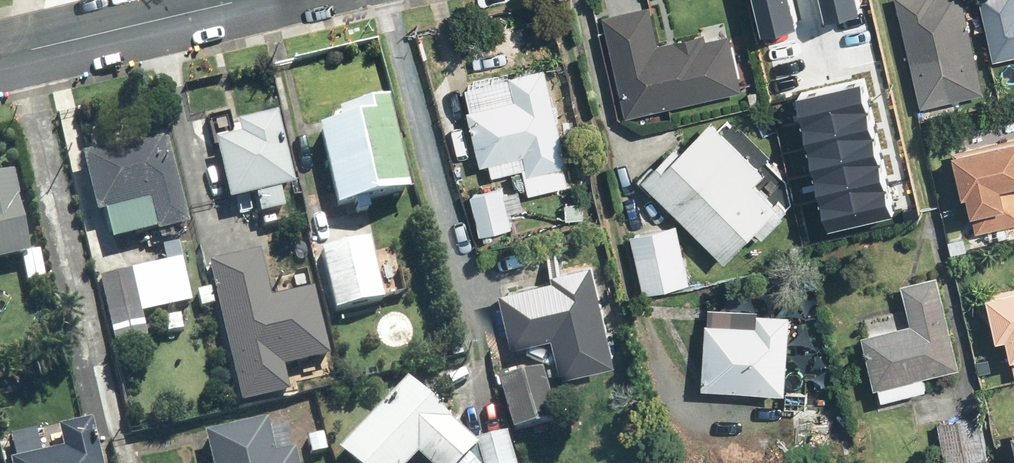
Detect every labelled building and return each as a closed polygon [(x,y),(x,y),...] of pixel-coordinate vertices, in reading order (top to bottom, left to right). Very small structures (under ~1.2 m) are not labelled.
[(749,15),(763,65),(861,38),(850,0),(803,0),(749,15)] [(920,109),(983,94),(961,0),(938,0),(937,0),(893,0),(920,109)] [(991,65),(1013,60),(1013,0),(975,0),(991,65)] [(653,8),(599,20),(620,115),(742,88),(730,36),(707,41),(704,30),(660,40),(653,8)] [(521,171),(526,196),(569,187),(544,71),(461,89),(478,168),(488,166),(490,178),(521,171)] [(837,146),(890,135),(881,95),(828,107),(837,146)] [(334,128),(312,133),(330,215),(404,199),(382,101),(355,107),(355,110),(332,115),(334,128)] [(232,141),(209,146),(222,207),(250,201),(254,220),(279,215),(275,195),(289,192),(274,120),(229,129),(232,141)] [(762,176),(709,124),(645,188),(722,264),(752,234),(760,242),(788,214),(776,202),(773,206),(752,186),(762,176)] [(890,136),(870,140),(876,165),(896,161),(890,136)] [(979,233),(1013,226),(1013,139),(949,153),(958,198),(964,197),(968,217),(975,216),(979,233)] [(89,220),(100,217),(106,245),(150,236),(151,238),(183,231),(163,140),(75,159),(89,220)] [(24,259),(7,180),(0,181),(0,264),(24,259)] [(807,182),(792,186),(799,217),(814,213),(807,182)] [(502,189),(469,196),(478,238),(511,231),(507,214),(520,212),(516,193),(503,196),(502,189)] [(360,245),(353,215),(328,221),(335,250),(315,254),(329,316),(379,305),(365,244),(360,245)] [(676,227),(629,237),(642,296),(689,286),(676,227)] [(162,266),(126,273),(136,318),(188,307),(175,247),(159,250),(162,266)] [(247,258),(201,268),(231,404),(277,394),(271,366),(320,356),(305,290),(256,300),(247,258)] [(613,366),(591,266),(498,286),(512,346),(549,338),(558,378),(591,371),(595,389),(613,385),(609,367),(613,366)] [(136,318),(126,273),(95,280),(106,333),(108,340),(139,334),(138,327),(136,318)] [(921,379),(957,371),(936,278),(899,286),(907,326),(859,337),(871,393),(877,392),(879,403),(924,393),(921,379)] [(1007,363),(1010,362),(1013,376),(1013,288),(982,295),(993,342),(1002,340),(1007,363)] [(699,391),(783,395),(786,314),(703,311),(699,391)] [(545,427),(533,374),(495,382),(506,435),(545,427)] [(417,462),(458,462),(471,449),(401,383),(331,457),(337,462),(407,462),(412,458),(417,462)] [(829,460),(831,412),(789,410),(787,458),(829,460)] [(978,416),(937,425),(945,462),(984,462),(988,462),(978,416)] [(9,462),(95,462),(85,417),(48,425),(55,453),(9,462)] [(290,454),(270,458),(262,424),(198,438),(204,462),(292,462),(290,454)] [(502,436),(471,443),(476,462),(509,462),(502,436)]
